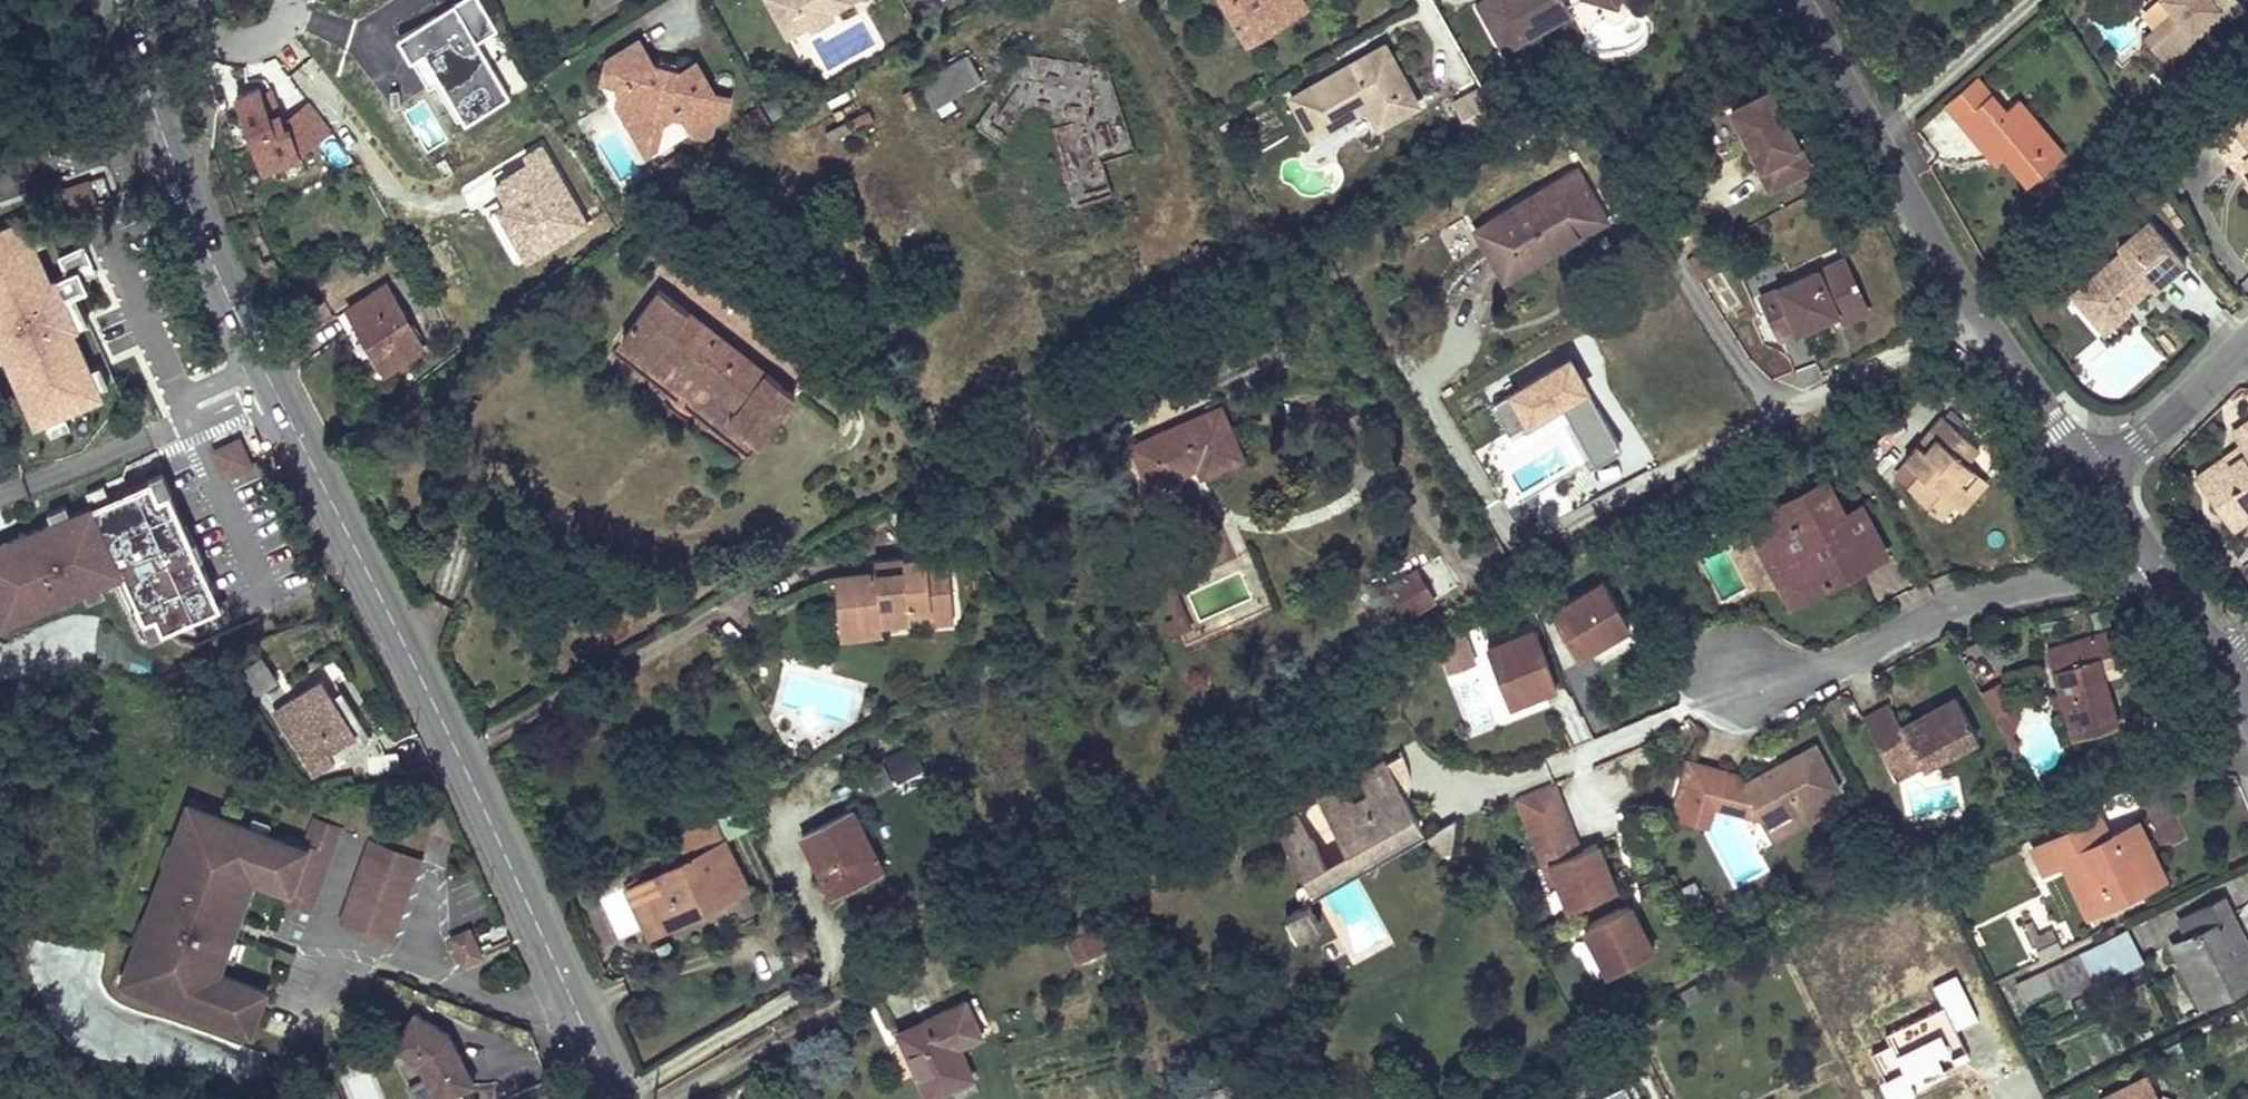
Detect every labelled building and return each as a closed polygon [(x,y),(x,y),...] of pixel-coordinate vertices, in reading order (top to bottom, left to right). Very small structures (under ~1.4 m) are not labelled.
[(487,16),(478,0),(463,0),(401,37),(414,59),(428,51),(437,67),(470,122),(513,96),(480,42),(497,32),(487,16)] [(791,33),(813,21),(833,9),(849,0),(773,0),(791,33)] [(1233,23),(1258,9),(1269,30),(1298,14),(1289,0),(1220,0),(1233,23)] [(1298,14),(1308,8),(1304,0),(1289,0),(1298,14)] [(1474,3),(1498,45),(1547,17),(1567,6),(1566,4),(1564,0),(1478,0),(1474,3)] [(2194,37),(2189,31),(2215,8),(2220,14),(2224,19),(2239,6),(2234,0),(2161,0),(2172,13),(2141,40),(2162,64),(2194,37)] [(2189,31),(2194,37),(2220,14),(2215,8),(2189,31)] [(833,9),(813,21),(815,26),(835,15),(833,9)] [(1258,9),(1233,23),(1245,43),(1269,30),(1258,9)] [(1503,53),(1551,25),(1547,17),(1498,45),(1503,53)] [(624,105),(635,123),(643,118),(652,120),(659,131),(672,122),(682,116),(692,119),(701,134),(710,136),(718,132),(719,125),(734,116),(738,99),(724,96),(722,97),(715,87),(718,85),(704,63),(689,71),(661,65),(646,41),(615,60),(609,83),(628,88),(624,105)] [(1383,44),(1291,96),(1313,135),(1366,105),(1377,124),(1416,102),(1383,44)] [(935,104),(938,103),(952,95),(984,77),(971,55),(923,82),(935,104)] [(1974,77),(1941,105),(1956,122),(1989,94),(1974,77)] [(1513,102),(1499,79),(1483,89),(1491,103),(1496,112),(1513,102)] [(265,85),(242,93),(267,166),(290,158),(303,154),(331,128),(308,102),(290,118),(287,110),(275,115),(265,85)] [(1483,89),(1481,85),(1453,101),(1470,130),(1498,115),(1496,112),(1491,103),(1483,89)] [(1771,85),(1733,105),(1762,161),(1760,163),(1771,184),(1813,162),(1771,85)] [(1989,94),(1956,122),(1972,142),(1981,134),(2003,159),(2025,184),(2062,153),(2015,100),(2003,110),(1989,94)] [(952,95),(938,103),(943,112),(957,104),(952,95)] [(2231,172),(2240,163),(2247,172),(2247,122),(2240,113),(2207,143),(2231,172)] [(664,149),(672,122),(659,131),(652,120),(643,118),(635,123),(655,155),(664,149)] [(1981,134),(1972,142),(1994,166),(2003,159),(1981,134)] [(593,218),(547,143),(498,174),(514,200),(496,211),(525,260),(593,218)] [(2231,172),(2243,184),(2247,179),(2247,172),(2240,163),(2231,172)] [(1569,236),(1565,228),(1599,208),(1575,170),(1477,229),(1504,275),(1569,236)] [(62,187),(71,214),(113,200),(103,172),(62,187)] [(1599,208),(1565,228),(1569,236),(1603,216),(1599,208)] [(0,227),(0,345),(34,422),(105,391),(64,297),(91,285),(87,275),(98,270),(87,246),(76,251),(63,257),(69,271),(55,277),(27,215),(0,227)] [(2091,301),(2079,312),(2101,337),(2124,317),(2124,309),(2120,305),(2127,297),(2132,303),(2146,290),(2150,294),(2181,266),(2144,225),(2113,252),(2117,257),(2080,289),(2091,301)] [(1725,260),(1714,240),(1709,243),(1720,263),(1725,260)] [(1772,338),(1811,317),(1808,311),(1825,302),(1828,308),(1856,294),(1834,252),(1750,295),(1772,338)] [(385,285),(347,307),(384,371),(423,349),(385,285)] [(2080,289),(2068,300),(2079,312),(2091,301),(2080,289)] [(655,292),(622,335),(651,358),(661,346),(738,403),(728,416),(758,438),(791,395),(655,292)] [(1856,294),(1828,308),(1833,318),(1860,303),(1856,294)] [(2120,305),(2124,309),(2132,303),(2127,297),(2120,305)] [(1808,311),(1811,317),(1828,308),(1825,302),(1808,311)] [(384,371),(347,307),(335,314),(372,378),(384,371)] [(1620,443),(1589,388),(1572,360),(1492,406),(1508,434),(1554,408),(1585,463),(1620,443)] [(1218,408),(1132,444),(1149,484),(1188,468),(1187,465),(1195,461),(1200,473),(1239,457),(1218,408)] [(1924,451),(1917,445),(1904,461),(1920,474),(1908,488),(1940,516),(1952,502),(1966,487),(1958,480),(1970,466),(1965,462),(1978,447),(1942,416),(1929,432),(1936,437),(1924,451)] [(2226,432),(2231,438),(2247,426),(2247,416),(2226,432)] [(2217,516),(2235,503),(2242,511),(2247,507),(2247,426),(2231,438),(2236,445),(2241,452),(2225,464),(2220,456),(2196,473),(2212,495),(2206,500),(2217,516)] [(1929,432),(1917,445),(1924,451),(1936,437),(1929,432)] [(255,462),(242,433),(213,445),(226,475),(255,462)] [(2236,445),(2220,456),(2225,464),(2241,452),(2236,445)] [(1966,487),(1952,502),(1961,509),(1986,480),(1970,466),(1958,480),(1966,487)] [(2196,473),(2190,478),(2206,500),(2212,495),(2196,473)] [(14,610),(19,621),(84,591),(103,583),(124,573),(146,622),(157,617),(164,632),(222,606),(162,474),(130,489),(93,505),(72,515),(53,523),(0,547),(0,617),(14,610)] [(130,489),(123,475),(87,492),(93,505),(130,489)] [(1823,482),(1804,493),(1807,499),(1826,489),(1823,482)] [(1775,549),(1765,554),(1784,589),(1795,583),(1800,593),(1854,564),(1849,555),(1875,541),(1857,506),(1840,515),(1826,489),(1807,499),(1804,493),(1781,505),(1791,523),(1780,529),(1775,549)] [(2217,516),(2228,531),(2247,517),(2247,507),(2242,511),(2235,503),(2217,516)] [(48,513),(53,523),(72,515),(67,504),(48,513)] [(1781,505),(1748,523),(1765,554),(1775,549),(1780,529),(1791,523),(1781,505)] [(1875,541),(1849,555),(1854,564),(1880,549),(1875,541)] [(874,572),(834,577),(836,597),(855,595),(859,624),(881,622),(909,619),(908,609),(927,607),(928,617),(928,621),(953,618),(946,554),(903,559),(904,569),(874,572)] [(903,559),(873,562),(874,572),(904,569),(903,559)] [(1433,596),(1416,567),(1382,587),(1400,616),(1433,596)] [(1629,623),(1603,580),(1551,612),(1571,646),(1572,647),(1586,638),(1591,646),(1629,623)] [(103,583),(84,591),(89,602),(108,594),(103,583)] [(1164,588),(1164,590),(1180,627),(1181,629),(1194,624),(1177,583),(1164,588)] [(1795,583),(1784,589),(1790,598),(1800,593),(1795,583)] [(855,595),(836,597),(841,638),(883,633),(881,622),(859,624),(855,595)] [(2232,600),(2222,605),(2230,620),(2242,613),(2232,600)] [(908,609),(909,619),(928,617),(927,607),(908,609)] [(14,610),(0,617),(0,620),(3,627),(19,621),(14,610)] [(164,632),(157,617),(146,622),(153,637),(164,632)] [(1554,675),(1547,660),(1535,628),(1486,647),(1508,702),(1542,689),(1539,681),(1554,675)] [(1633,628),(1592,647),(1598,662),(1640,643),(1633,628)] [(2107,629),(2091,634),(2097,655),(2113,650),(2107,629)] [(1466,630),(1435,641),(1448,675),(1479,663),(1466,630)] [(2097,655),(2091,634),(2047,646),(2074,735),(2117,722),(2097,655)] [(1576,654),(1591,646),(1586,638),(1572,647),(1576,654)] [(265,664),(252,670),(263,689),(275,682),(265,664)] [(263,689),(252,670),(246,675),(256,693),(263,689)] [(333,697),(342,691),(332,674),(275,709),(310,765),(356,736),(333,697)] [(1557,683),(1554,675),(1539,681),(1542,689),(1555,683),(1557,683)] [(1550,690),(1573,744),(1590,737),(1567,682),(1550,690)] [(370,737),(342,691),(333,697),(356,736),(310,765),(315,771),(370,737)] [(1863,718),(1886,762),(1912,747),(1921,763),(1922,764),(1976,735),(1954,695),(1900,725),(1889,704),(1863,718)] [(2011,705),(1993,715),(2009,746),(2012,751),(2018,741),(2012,731),(2019,719),(2011,705)] [(2164,759),(2156,741),(2150,744),(2158,761),(2164,759)] [(896,781),(925,769),(914,743),(885,756),(896,781)] [(1821,812),(1832,780),(1813,744),(1786,759),(1788,765),(1776,770),(1769,768),(1743,783),(1741,784),(1736,776),(1686,765),(1675,819),(1705,825),(1709,807),(1760,818),(1763,825),(1778,817),(1785,831),(1821,812)] [(1912,747),(1886,762),(1895,777),(1921,763),(1912,747)] [(1317,799),(1350,858),(1364,851),(1385,840),(1401,830),(1419,820),(1405,796),(1408,788),(1410,779),(1410,771),(1406,759),(1402,751),(1317,799)] [(397,755),(366,759),(369,779),(400,775),(397,755)] [(1581,847),(1553,780),(1515,796),(1542,863),(1550,860),(1549,859),(1581,847)] [(2061,783),(2042,791),(2047,804),(2067,795),(2061,783)] [(188,805),(184,814),(203,821),(207,812),(188,805)] [(802,835),(829,888),(846,879),(849,886),(882,870),(851,811),(802,835)] [(1288,815),(1272,819),(1311,890),(1333,877),(1296,811),(1288,815)] [(238,919),(247,896),(237,892),(244,874),(253,877),(290,891),(302,858),(284,851),(287,842),(266,834),(265,839),(248,833),(250,828),(207,812),(203,821),(184,814),(172,848),(182,851),(175,869),(166,866),(144,926),(153,929),(146,948),(137,944),(125,977),(143,984),(140,993),(231,1027),(235,1018),(253,1025),(265,991),(218,974),(224,957),(231,937),(233,932),(225,929),(230,916),(238,919)] [(2151,882),(2135,849),(2147,843),(2136,822),(2108,835),(2098,816),(2032,847),(2042,869),(2061,860),(2086,912),(2151,882)] [(1451,850),(1454,817),(1425,834),(1438,857),(1451,850)] [(684,858),(634,884),(658,929),(741,887),(705,818),(672,835),(684,858)] [(339,828),(316,820),(307,843),(302,858),(290,891),(286,902),(309,909),(339,828)] [(1364,851),(1350,858),(1354,866),(1372,856),(1398,841),(1423,827),(1419,820),(1401,830),(1385,840),(1364,851)] [(265,839),(266,834),(250,828),(248,833),(265,839)] [(302,858),(307,843),(289,837),(287,842),(284,851),(302,858)] [(420,858),(372,840),(342,920),(390,937),(420,858)] [(1609,872),(1596,841),(1581,847),(1549,859),(1550,860),(1568,906),(1606,891),(1600,876),(1609,872)] [(2147,843),(2135,849),(2151,882),(2163,876),(2147,843)] [(175,869),(182,851),(172,848),(166,866),(175,869)] [(1615,887),(1609,872),(1600,876),(1606,891),(1612,889),(1615,887)] [(253,877),(244,874),(237,892),(247,896),(253,877)] [(846,879),(829,888),(833,895),(849,886),(846,879)] [(658,929),(634,884),(624,889),(647,934),(658,929)] [(2187,938),(2204,972),(2189,980),(2201,1004),(2247,981),(2247,950),(2223,898),(2178,920),(2187,938)] [(1636,918),(1627,901),(1620,905),(1629,922),(1636,918)] [(1307,903),(1284,916),(1296,935),(1318,923),(1307,903)] [(1716,903),(1713,915),(1731,919),(1733,907),(1716,903)] [(1652,948),(1636,918),(1629,922),(1620,905),(1614,908),(1590,921),(1600,938),(1592,942),(1608,972),(1652,948)] [(233,932),(238,919),(230,916),(225,929),(233,932)] [(2032,917),(2023,922),(2037,949),(2057,939),(2051,926),(2039,931),(2032,917)] [(1600,938),(1590,921),(1583,925),(1592,942),(1600,938)] [(1099,924),(1095,926),(1106,948),(1109,946),(1099,924)] [(146,948),(153,929),(144,926),(137,944),(146,948)] [(1095,926),(1083,932),(1093,954),(1106,948),(1095,926)] [(2071,978),(2058,985),(2064,997),(2141,959),(2126,930),(2063,962),(2071,978)] [(468,932),(452,939),(463,962),(479,954),(468,932)] [(1093,954),(1083,932),(1066,939),(1076,961),(1093,954)] [(234,961),(242,940),(231,937),(224,957),(234,961)] [(2187,938),(2172,945),(2189,980),(2204,972),(2187,938)] [(2057,939),(2037,949),(2041,958),(2061,948),(2057,939)] [(140,993),(143,984),(125,977),(121,987),(140,993)] [(1696,981),(1677,991),(1683,1003),(1702,992),(1696,981)] [(2103,999),(2098,988),(2075,998),(2081,1010),(2103,999)] [(927,1027),(902,1039),(927,1095),(972,1075),(958,1044),(979,1034),(964,1000),(924,1018),(927,1027)] [(394,1049),(420,1065),(437,1098),(449,1098),(476,1085),(460,1055),(454,1059),(446,1045),(451,1038),(416,1015),(394,1049)] [(249,1034),(253,1025),(235,1018),(231,1027),(249,1034)] [(924,1018),(898,1031),(902,1039),(927,1027),(924,1018)] [(2151,1032),(2146,1024),(2138,1029),(2142,1037),(2151,1032)] [(446,1045),(454,1059),(460,1055),(451,1038),(446,1045)] [(1892,1050),(1891,1091),(1955,1091),(1956,1050),(1892,1050)] [(371,1070),(349,1076),(356,1098),(380,1098),(371,1070)] [(1246,1072),(1229,1078),(1232,1088),(1249,1082),(1246,1072)] [(2148,1073),(2101,1097),(2102,1098),(2162,1098),(2148,1073)] [(1625,1085),(1594,1098),(1632,1098),(1625,1085)] [(1194,1096),(1195,1098),(1228,1098),(1223,1086),(1194,1096)] [(770,1098),(798,1098),(793,1089),(770,1098)]
